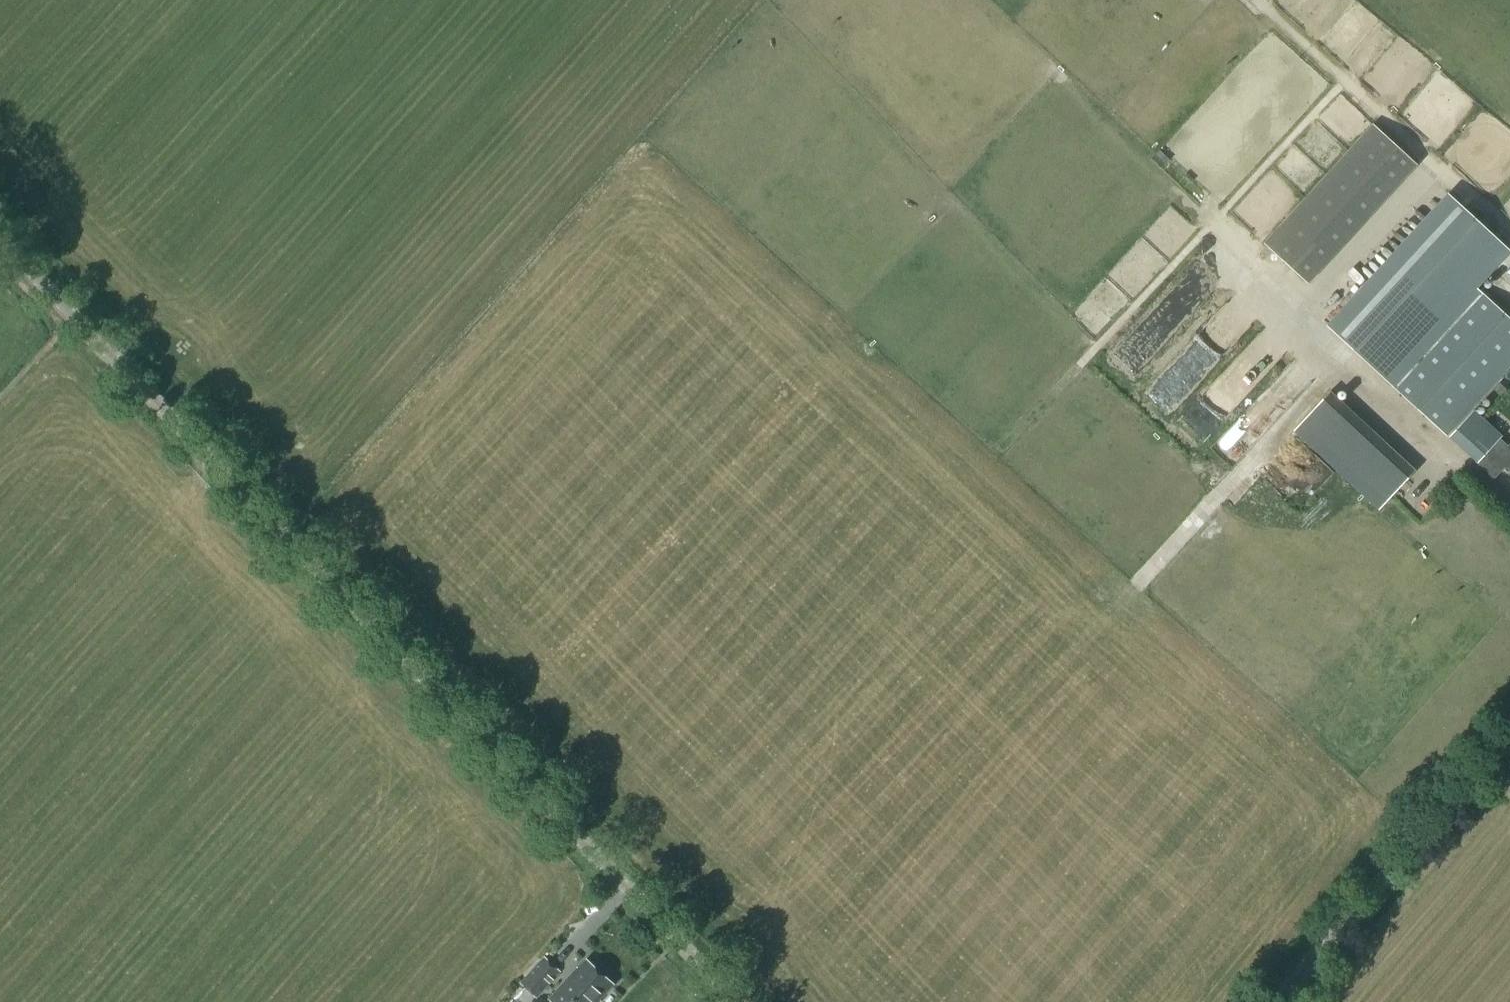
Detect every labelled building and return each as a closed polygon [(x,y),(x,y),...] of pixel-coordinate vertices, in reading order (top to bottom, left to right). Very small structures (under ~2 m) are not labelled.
[(1370,128),(1278,230),(1322,269),(1414,168),(1370,128)] [(1329,330),(1387,383),(1473,288),(1508,250),(1450,197),(1329,330)] [(1265,244),(1309,284),(1322,269),(1278,230),(1265,244)] [(1509,367),(1509,322),(1473,288),(1387,383),(1446,437),(1509,367)] [(1486,399),(1494,406),(1508,391),(1500,384),(1486,399)] [(1298,437),(1359,492),(1394,454),(1333,398),(1298,437)] [(1498,435),(1473,413),(1450,439),(1476,463),(1475,464),(1493,480),(1503,469),(1509,473),(1509,446),(1508,448),(1498,439),(1500,437),(1498,435)] [(1394,454),(1359,492),(1379,511),(1414,472),(1394,454)] [(536,997),(559,973),(544,959),(521,984),(536,997)] [(577,970),(550,1000),(553,1001),(595,1001),(597,1000),(596,999),(609,984),(610,985),(611,984),(588,963),(587,964),(588,965),(580,973),(577,970)]
